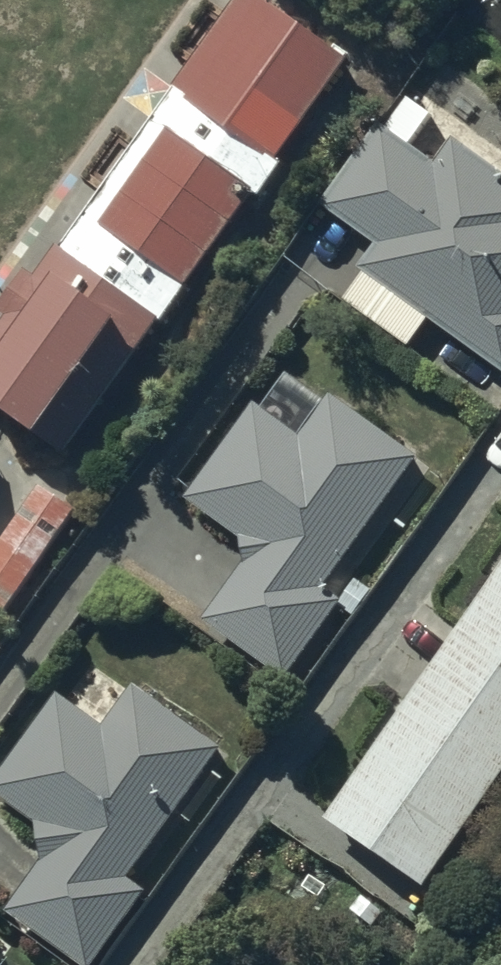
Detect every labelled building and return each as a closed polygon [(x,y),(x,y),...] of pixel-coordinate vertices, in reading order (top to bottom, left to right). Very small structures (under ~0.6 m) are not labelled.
[(245,0),(244,0),(180,95),(280,169),(349,72),(245,0)] [(439,179),(378,135),(332,199),(319,217),(375,257),(357,282),(500,386),(500,190),(455,157),(439,179)] [(249,203),(168,146),(103,239),(184,296),(249,203)] [(62,259),(0,344),(0,416),(64,463),(161,332),(62,259)] [(238,553),(244,574),(202,632),(283,693),(340,616),(321,602),(419,471),(330,405),(297,448),(259,420),(187,515),(238,553)] [(43,493),(0,556),(0,629),(76,515),(43,493)] [(328,835),(424,902),(500,794),(500,590),(328,835)] [(42,874),(7,924),(66,964),(103,964),(145,904),(128,892),(220,761),(132,699),(104,739),(56,706),(0,786),(0,809),(37,835),(42,874)]
